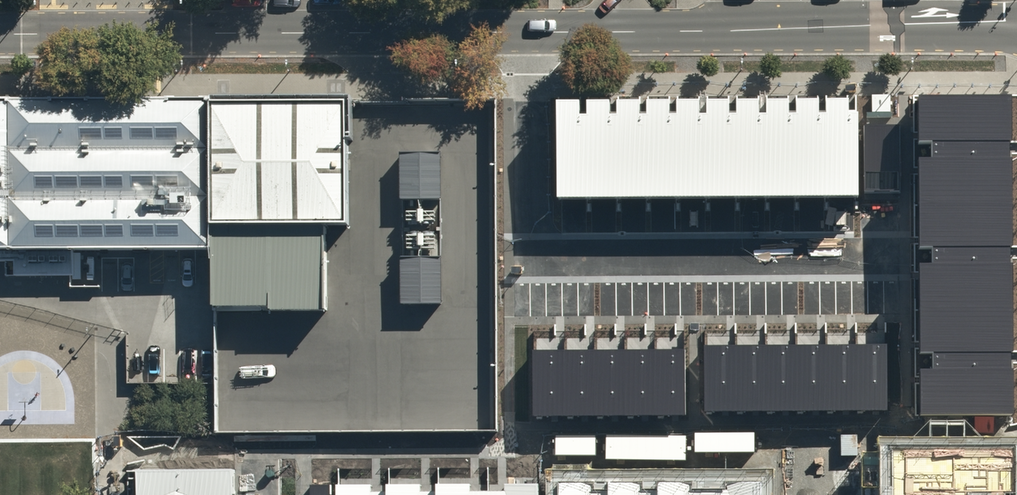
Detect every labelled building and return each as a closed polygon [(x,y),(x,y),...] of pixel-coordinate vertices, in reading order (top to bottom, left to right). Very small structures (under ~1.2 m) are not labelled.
[(580,99),(555,99),(555,199),(856,198),(856,111),(848,111),(847,100),(827,100),(827,113),(818,113),(818,99),(797,100),(797,113),(788,113),(788,99),(766,99),(766,112),(759,112),(759,99),(736,99),(736,113),(729,113),(729,98),(706,98),(706,112),(699,112),(699,99),(676,99),(676,112),(670,112),(669,99),(646,99),(646,113),(640,113),(640,99),(616,99),(616,113),(609,113),(609,99),(585,99),(585,113),(580,113),(580,99)] [(354,100),(219,101),(221,266),(221,308),(273,308),(273,312),(330,312),(330,227),(355,227),(354,100)] [(0,102),(0,266),(221,266),(219,101),(0,102)] [(1004,101),(910,101),(911,417),(1005,417),(1004,101)] [(899,125),(865,126),(865,193),(900,193),(899,125)] [(444,154),(400,155),(401,200),(404,200),(406,259),(401,259),(402,305),(449,304),(448,256),(443,256),(441,203),(445,203),(444,154)] [(705,349),(706,414),(884,413),(884,349),(705,349)] [(539,353),(539,417),(685,417),(685,353),(539,353)] [(872,452),(872,494),(1007,494),(1006,452),(872,452)] [(135,470),(135,494),(233,494),(233,469),(135,470)] [(761,481),(726,481),(726,489),(691,489),(691,482),(656,482),(657,490),(642,490),(642,482),(607,483),(607,491),(593,491),(593,482),(557,483),(558,494),(761,494),(761,481)] [(539,482),(504,483),(504,491),(469,491),(469,484),(435,484),(435,492),(420,492),(420,484),(385,485),(385,492),(371,493),(371,484),(336,485),(336,494),(539,494),(539,482)] [(312,485),(312,494),(331,494),(331,485),(312,485)]
